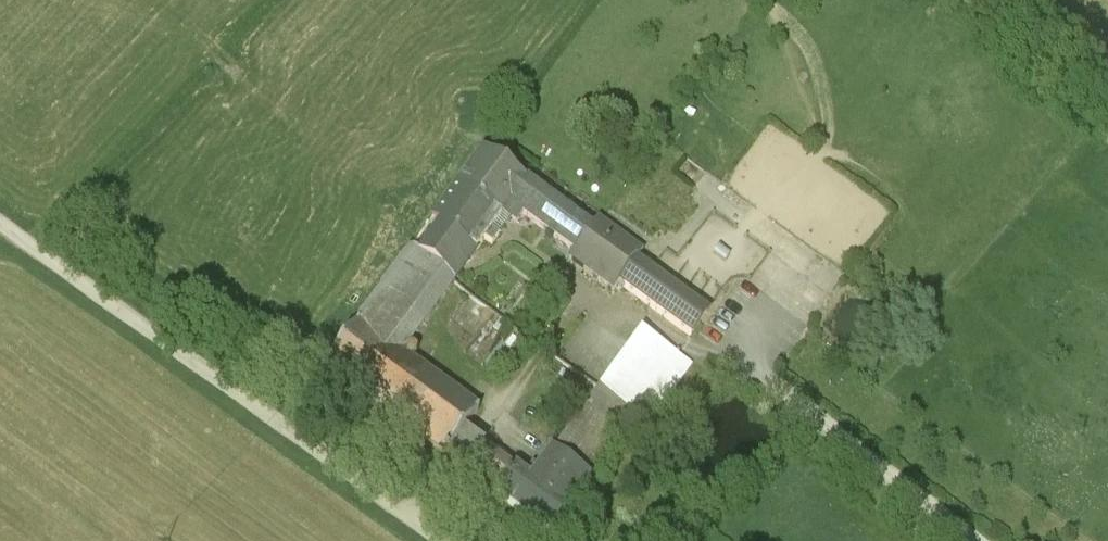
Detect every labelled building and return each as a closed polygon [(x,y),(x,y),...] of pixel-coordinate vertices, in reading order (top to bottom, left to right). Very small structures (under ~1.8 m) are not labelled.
[(483,153),(458,188),(500,219),(509,206),(573,253),(591,231),(483,153)] [(475,253),(500,219),(458,188),(433,222),(475,253)] [(611,295),(618,285),(635,262),(643,252),(599,219),(591,231),(573,253),(567,264),(611,295)] [(433,222),(409,255),(451,286),(475,253),(433,222)] [(399,357),(451,286),(409,255),(324,370),(360,397),(354,405),(365,412),(371,404),(454,466),(497,497),(515,473),(472,441),(462,435),(477,414),(399,357)] [(706,316),(635,262),(618,285),(691,339),(706,316)] [(454,305),(454,328),(496,327),(496,304),(454,305)] [(691,367),(642,331),(554,451),(590,477),(633,415),(649,425),(691,367)] [(515,473),(497,497),(548,533),(590,477),(554,451),(536,475),(532,472),(526,481),(515,473)]
